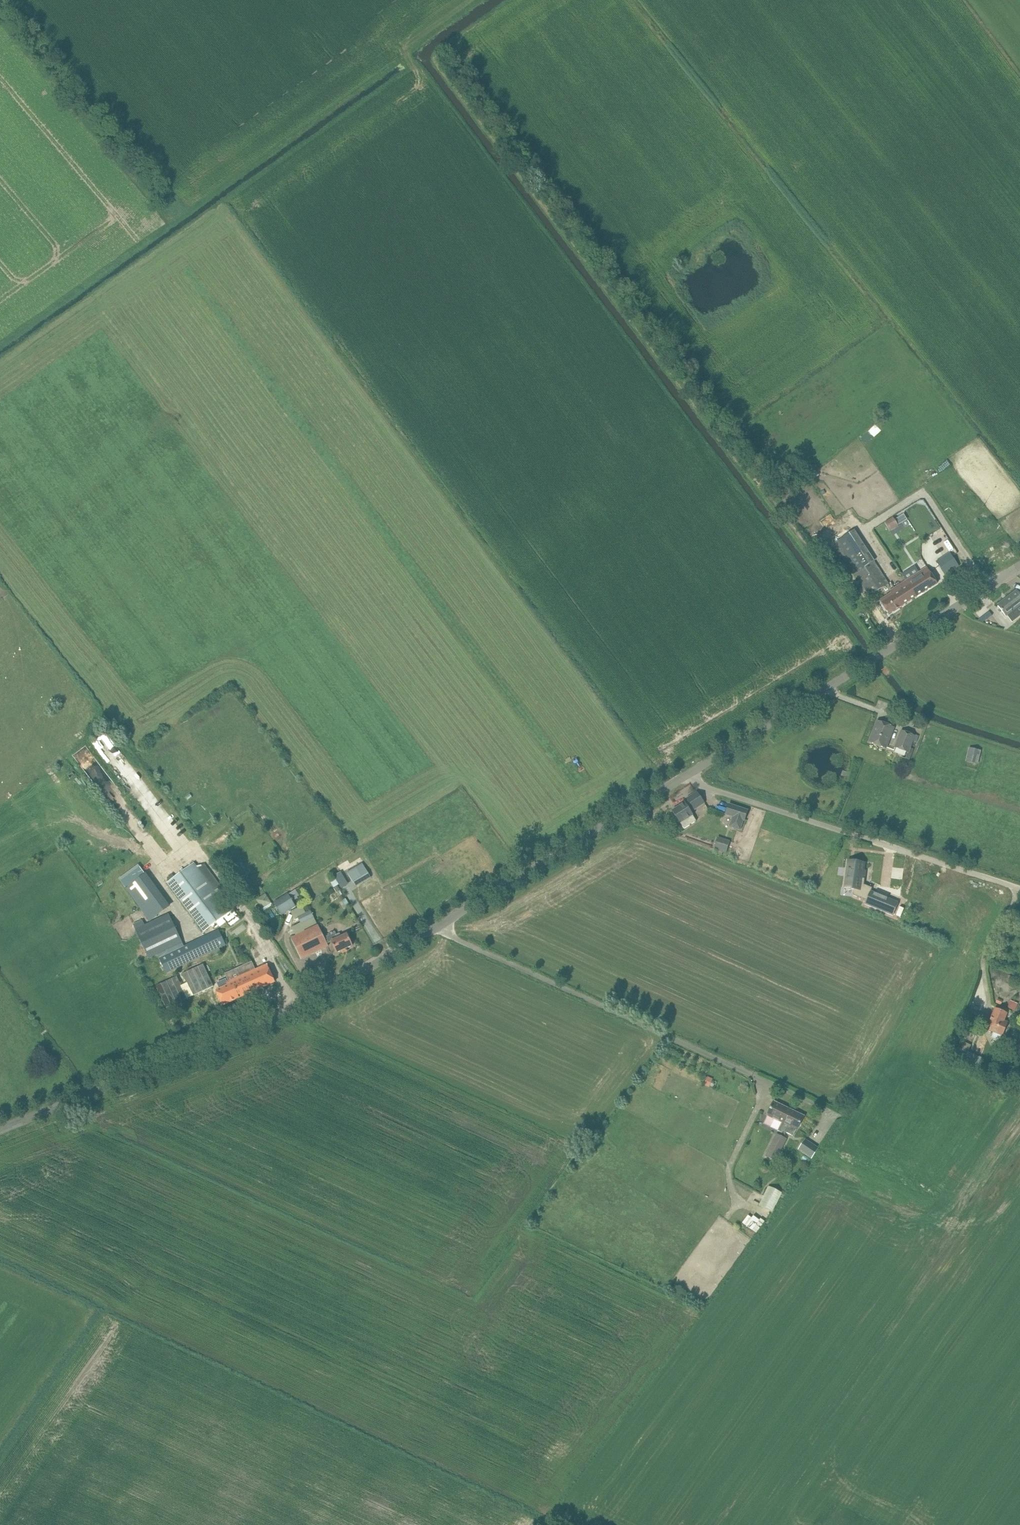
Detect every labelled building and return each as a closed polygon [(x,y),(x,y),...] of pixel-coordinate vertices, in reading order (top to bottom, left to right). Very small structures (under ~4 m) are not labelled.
[(887,531),(895,525),(891,520),(883,526),(887,531)] [(866,591),(885,578),(853,530),(834,542),(866,591)] [(945,575),(958,566),(949,552),(936,561),(945,575)] [(892,592),(880,600),(889,614),(937,583),(932,575),(927,568),(891,591),(892,592)] [(1007,615),(1012,622),(1019,616),(1019,612),(1018,609),(1019,608),(1019,594),(1017,591),(998,605),(1006,616),(1007,615)] [(886,748),(894,728),(877,721),(869,742),(886,748)] [(908,752),(914,736),(901,731),(895,747),(908,752)] [(127,771),(133,767),(111,735),(105,738),(127,771)] [(965,762),(977,764),(980,750),(968,748),(965,762)] [(679,807),(673,811),(676,817),(675,818),(678,822),(679,821),(680,822),(684,828),(696,821),(692,814),(690,811),(704,802),(697,792),(687,798),(688,801),(684,804),(683,802),(678,805),(679,807)] [(749,810),(729,805),(727,814),(734,816),(732,826),(741,829),(744,819),(746,820),(749,810)] [(726,852),(728,844),(717,841),(714,848),(726,852)] [(848,861),(845,887),(854,889),(853,895),(856,895),(866,900),(865,904),(893,915),(898,902),(897,902),(872,891),(871,891),(872,888),(864,884),(865,879),(864,878),(865,871),(863,871),(864,864),(848,861)] [(167,883),(204,931),(231,911),(194,863),(167,883)] [(362,863),(347,873),(356,887),(370,877),(362,863)] [(348,884),(340,872),(333,876),(341,888),(348,884)] [(169,906),(145,873),(125,888),(149,921),(169,906)] [(933,877),(928,895),(938,897),(943,879),(933,877)] [(257,899),(264,910),(274,904),(267,893),(257,899)] [(288,894),(274,903),(281,914),(295,905),(288,894)] [(298,917),(303,928),(315,922),(310,911),(298,917)] [(182,943),(168,914),(135,930),(148,958),(182,943)] [(232,940),(248,933),(244,925),(229,931),(232,940)] [(318,925),(291,938),(301,959),(328,946),(327,943),(331,941),(336,953),(353,945),(347,934),(339,938),(336,931),(328,934),(329,937),(325,938),(318,925)] [(183,946),(159,957),(160,958),(167,972),(225,945),(218,929),(183,946)] [(220,989),(216,991),(219,996),(223,1005),(275,982),(271,972),(267,964),(250,971),(247,965),(238,970),(241,975),(226,982),(226,980),(218,984),(220,989)] [(999,1039),(1001,1039),(1008,1022),(1003,1021),(1007,1013),(995,1008),(987,1028),(994,1031),(992,1035),(993,1037),(999,1039)] [(710,1076),(706,1084),(712,1086),(715,1078),(710,1076)] [(796,1131),(804,1116),(774,1102),(767,1115),(782,1122),(778,1131),(783,1133),(783,1131),(793,1136),(796,1131)] [(786,1139),(776,1134),(766,1156),(776,1161),(786,1139)] [(797,1150),(811,1159),(819,1148),(805,1139),(797,1150)] [(758,1205),(772,1212),(781,1193),(768,1186),(758,1205)] [(751,1212),(744,1223),(760,1232),(766,1222),(751,1212)]
